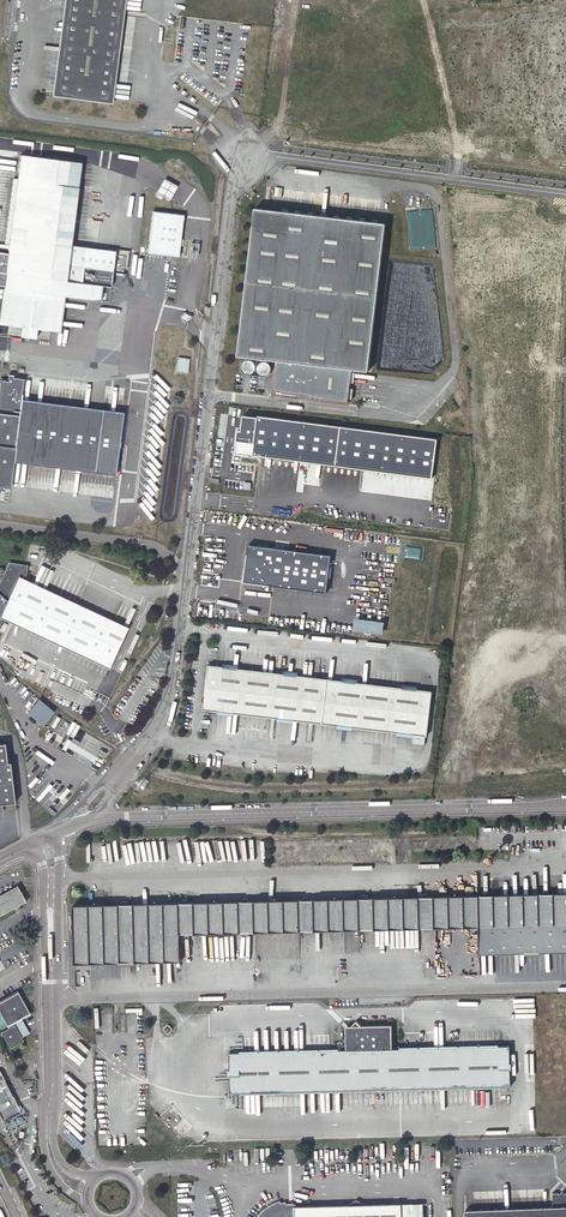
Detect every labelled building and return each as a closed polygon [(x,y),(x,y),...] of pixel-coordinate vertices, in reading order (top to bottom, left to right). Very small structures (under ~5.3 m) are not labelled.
[(64,5),(52,97),(113,105),(127,0),(65,0),(64,5)] [(100,285),(109,286),(113,251),(69,245),(80,161),(19,153),(16,178),(12,177),(3,243),(8,244),(6,253),(0,252),(0,271),(62,280),(100,285)] [(163,182),(156,194),(170,202),(176,190),(163,182)] [(254,209),(238,356),(276,361),(273,391),(282,392),(282,393),(311,397),(310,399),(348,403),(352,369),(368,372),(386,224),(254,209)] [(152,212),(146,254),(177,258),(182,216),(152,212)] [(100,285),(62,280),(0,271),(0,286),(2,286),(0,301),(0,324),(21,327),(20,336),(36,339),(37,329),(58,332),(62,296),(98,300),(100,285)] [(177,372),(189,373),(190,358),(178,357),(177,372)] [(267,363),(246,360),(242,362),(241,363),(240,365),(240,368),(241,371),(244,373),(265,375),(267,374),(269,372),(271,369),(271,367),(268,364),(267,363)] [(1,380),(0,387),(0,409),(19,411),(18,415),(0,413),(0,487),(11,488),(14,462),(117,474),(125,412),(20,400),(23,378),(12,377),(12,381),(7,381),(1,380)] [(110,669),(129,629),(29,582),(29,567),(10,564),(0,587),(0,622),(1,622),(1,620),(110,669)] [(208,666),(203,710),(218,711),(232,713),(277,718),(292,720),(336,725),(350,727),(395,732),(409,734),(425,736),(430,692),(414,690),(400,688),(355,683),(341,681),(297,676),(282,674),(238,669),(223,667),(208,666)] [(89,708),(86,710),(92,717),(95,715),(89,708)] [(2,806),(15,804),(10,764),(7,764),(5,745),(0,745),(0,806),(2,806)] [(25,902),(16,887),(0,896),(0,917),(25,902)] [(74,965),(89,965),(120,964),(179,963),(179,936),(478,929),(479,954),(565,952),(565,895),(73,906),(73,916),(69,916),(69,921),(72,920),(72,926),(69,926),(69,930),(73,930),(74,965)] [(0,1032),(7,1045),(20,1038),(28,1033),(20,1020),(29,1015),(17,992),(0,1002),(0,1013),(8,1028),(0,1032)] [(230,1054),(230,1094),(511,1086),(510,1046),(392,1049),(391,1025),(361,1026),(356,1020),(345,1030),(346,1044),(343,1044),(341,1041),(338,1041),(336,1043),(336,1045),(338,1048),(340,1048),(340,1050),(230,1054)] [(164,1026),(163,1029),(166,1032),(168,1031),(171,1033),(173,1031),(172,1027),(166,1023),(164,1026)] [(20,1038),(7,1045),(10,1049),(22,1042),(20,1038)] [(0,1071),(0,1116),(3,1122),(20,1113),(0,1071)] [(465,1210),(466,1216),(565,1216),(565,1193),(563,1191),(560,1194),(559,1194),(559,1193),(553,1193),(554,1207),(465,1210)] [(285,1204),(285,1201),(281,1201),(279,1199),(273,1202),(269,1204),(265,1207),(261,1210),(256,1216),(401,1216),(401,1204),(365,1204),(355,1201),(346,1205),(295,1206),(285,1206),(285,1204)] [(401,1216),(422,1216),(422,1203),(401,1204),(401,1216)]
